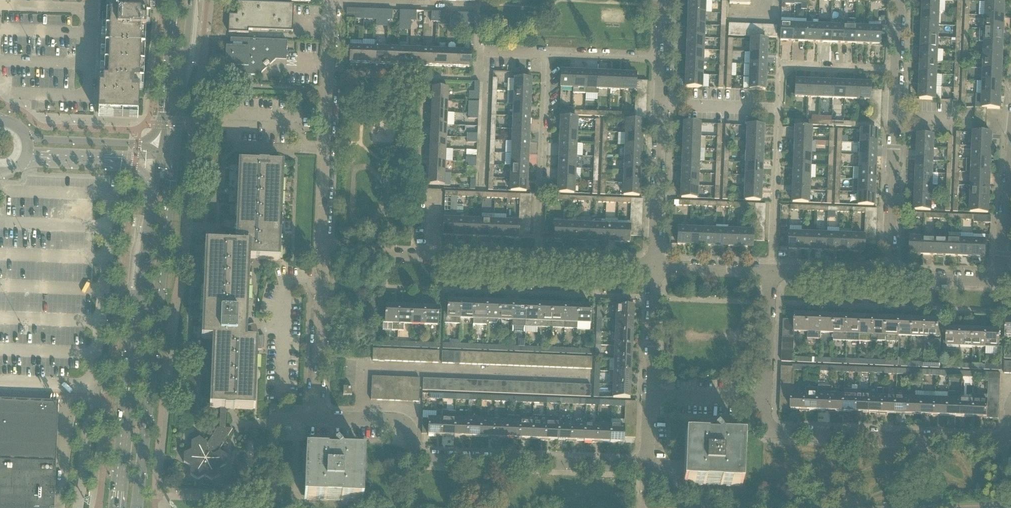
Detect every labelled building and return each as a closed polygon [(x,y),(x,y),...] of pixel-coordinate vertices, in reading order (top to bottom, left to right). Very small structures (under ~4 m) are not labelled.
[(138,115),(139,90),(136,90),(136,83),(143,83),(146,16),(150,16),(151,0),(111,0),(110,21),(106,21),(104,80),(100,80),(98,114),(138,115)] [(688,12),(704,13),(705,1),(691,0),(689,0),(688,12)] [(923,12),(938,13),(939,0),(927,0),(923,0),(923,12)] [(986,2),(986,15),(1003,16),(1004,3),(986,2)] [(294,5),(237,3),(237,16),(229,16),(229,33),(248,33),(248,30),(293,32),(294,5)] [(376,10),(376,26),(387,27),(387,20),(388,10),(376,10)] [(688,12),(688,25),(704,25),(704,13),(688,12)] [(923,12),(922,25),(938,25),(938,13),(923,12)] [(985,28),(985,29),(1003,29),(1003,16),(986,15),(985,28)] [(843,27),(842,43),(855,43),(855,28),(855,20),(843,20),(843,27)] [(867,28),(867,44),(880,44),(880,37),(886,38),(886,26),(880,26),(880,23),(868,22),(867,28)] [(688,25),(687,37),(703,38),(704,25),(688,25)] [(780,40),(793,41),(793,25),(781,25),(780,40)] [(793,41),(805,41),(806,26),(793,25),(793,41)] [(922,25),(922,37),(937,37),(938,25),(922,25)] [(805,41),(817,42),(818,26),(806,26),(805,41)] [(817,42),(830,42),(830,27),(818,26),(817,42)] [(830,42),(842,43),(843,27),(830,27),(830,42)] [(855,43),(867,44),(867,28),(855,28),(855,43)] [(980,28),(979,42),(985,42),(1002,43),(1003,29),(985,29),(985,28),(980,28)] [(687,37),(687,49),(703,50),(703,38),(687,37)] [(922,37),(922,49),(937,50),(937,37),(922,37)] [(286,61),(287,42),(287,41),(231,39),(230,47),(226,46),(225,66),(229,67),(229,75),(260,75),(262,73),(267,68),(266,67),(269,64),(270,65),(279,57),(286,57),(286,61)] [(751,40),(750,52),(766,53),(766,40),(751,40)] [(985,42),(984,55),(1002,56),(1002,43),(985,42)] [(349,63),(361,63),(362,47),(349,46),(349,63)] [(361,63),(373,64),(374,48),(362,47),(361,63)] [(373,64),(385,64),(386,48),(374,48),(373,64)] [(385,64),(397,65),(398,49),(386,48),(385,64)] [(397,65),(409,66),(410,49),(398,49),(397,65)] [(409,66),(421,66),(422,50),(410,49),(409,66)] [(687,49),(686,62),(702,62),(703,50),(687,49)] [(922,49),(921,62),(936,62),(937,50),(922,49)] [(421,66),(433,67),(434,50),(422,50),(421,66)] [(433,67),(446,67),(446,51),(434,50),(433,67)] [(446,67),(458,68),(458,51),(446,51),(446,67)] [(458,51),(458,68),(470,68),(470,53),(470,52),(458,51)] [(750,52),(750,64),(765,65),(766,53),(750,52)] [(984,55),(984,68),(1001,69),(1002,56),(984,55)] [(686,62),(686,74),(702,75),(702,62),(686,62)] [(921,62),(921,74),(936,75),(936,62),(921,62)] [(750,64),(749,77),(765,77),(765,65),(750,64)] [(984,68),(983,81),(1001,82),(1001,69),(984,68)] [(560,87),(573,88),(573,72),(561,72),(560,87)] [(573,88),(573,94),(579,94),(579,88),(585,88),(586,73),(573,72),(573,88)] [(585,88),(598,89),(598,73),(586,73),(585,88)] [(598,89),(610,89),(611,74),(598,73),(598,89)] [(610,89),(622,90),(623,74),(611,74),(610,89)] [(635,87),(635,81),(636,75),(623,74),(622,90),(635,90),(635,87)] [(685,87),(701,88),(702,75),(686,74),(685,87)] [(921,74),(920,86),(935,87),(936,75),(921,74)] [(749,89),(749,90),(764,91),(764,90),(765,77),(749,77),(749,89)] [(515,79),(514,92),(530,93),(530,80),(515,79)] [(794,96),(807,97),(808,81),(795,81),(794,96)] [(807,97),(819,97),(820,82),(808,81),(807,97)] [(983,81),(982,94),(1000,95),(1001,82),(983,81)] [(819,97),(832,98),(832,82),(820,82),(819,97)] [(832,82),(832,98),(844,98),(845,83),(832,82)] [(844,98),(857,99),(857,83),(845,83),(844,98)] [(869,97),(870,90),(870,84),(857,83),(857,99),(869,99),(869,97)] [(935,87),(920,86),(920,99),(935,100),(935,87)] [(432,88),(432,100),(447,101),(448,89),(432,88)] [(514,92),(514,104),(529,105),(530,93),(514,92)] [(982,108),(987,108),(999,109),(1000,95),(982,94),(982,98),(982,108)] [(432,100),(431,112),(447,113),(447,101),(432,100)] [(514,104),(513,117),(529,117),(529,105),(514,104)] [(431,112),(431,124),(446,125),(454,125),(454,113),(447,113),(431,112)] [(513,117),(513,129),(528,130),(529,117),(513,117)] [(561,118),(560,131),(576,131),(577,119),(561,118)] [(626,121),(626,133),(641,134),(642,122),(626,121)] [(684,123),(683,136),(699,136),(699,134),(699,124),(691,124),(684,123)] [(431,124),(430,137),(446,137),(446,125),(431,124)] [(747,135),(747,138),(762,139),(763,127),(750,126),(747,126),(747,135)] [(795,128),(794,140),(810,141),(811,129),(795,128)] [(513,129),(512,142),(528,142),(528,130),(513,129)] [(373,142),(393,142),(393,130),(386,130),(386,133),(373,133),(373,142)] [(560,131),(560,143),(576,144),(576,131),(560,131)] [(861,131),(860,143),(876,144),(876,131),(861,131)] [(625,133),(625,146),(641,146),(641,134),(625,133)] [(973,133),(973,146),(991,147),(991,134),(986,133),(974,133),(973,133)] [(683,136),(683,148),(698,149),(699,136),(683,136)] [(918,136),(918,148),(933,149),(933,136),(918,136)] [(430,137),(430,149),(445,149),(446,137),(430,137)] [(747,138),(746,151),(762,151),(762,139),(747,138)] [(794,140),(794,153),(810,153),(810,141),(794,140)] [(512,142),(512,154),(527,155),(528,142),(512,142)] [(560,143),(559,155),(575,156),(576,144),(560,143)] [(860,143),(860,155),(875,156),(876,144),(860,143)] [(625,146),(624,158),(640,159),(641,146),(625,146)] [(973,146),(972,159),(990,160),(991,147),(973,146)] [(683,148),(682,160),(698,161),(704,161),(705,149),(698,149),(683,148)] [(918,148),(917,160),(932,161),(933,149),(918,148)] [(430,149),(429,161),(445,162),(445,149),(430,149)] [(746,151),(746,163),(761,164),(762,151),(746,151)] [(794,153),(793,165),(809,166),(810,153),(794,153)] [(512,154),(511,167),(527,167),(527,155),(512,154)] [(559,155),(559,168),(575,168),(575,156),(559,155)] [(860,155),(859,168),(875,168),(875,156),(860,155)] [(624,158),(624,170),(640,171),(640,159),(624,158)] [(972,159),(972,173),(990,173),(990,160),(972,159)] [(682,160),(682,173),(697,173),(698,161),(682,160)] [(917,160),(917,173),(932,173),(932,161),(917,160)] [(429,161),(429,173),(444,174),(445,162),(429,161)] [(203,339),(212,340),(214,340),(212,408),(221,409),(220,428),(217,428),(207,444),(207,443),(199,438),(192,442),(191,450),(184,454),(184,463),(191,467),(190,475),(198,480),(205,476),(212,480),(219,476),(220,468),(227,465),(227,456),(220,451),(219,452),(219,451),(232,429),(230,432),(225,429),(226,410),(235,410),(235,409),(253,410),(256,348),(264,349),(264,336),(255,338),(253,329),(253,328),(253,327),(252,327),(251,326),(250,327),(250,326),(245,327),(248,259),(278,260),(282,164),(269,164),(269,163),(259,162),(259,163),(240,163),(237,244),(207,243),(203,339)] [(746,163),(745,175),(761,176),(761,164),(746,163)] [(793,165),(793,177),(809,178),(815,178),(816,166),(809,166),(793,165)] [(511,167),(511,179),(526,180),(527,167),(511,167)] [(559,168),(558,180),(574,181),(575,168),(559,168)] [(859,168),(859,180),(874,181),(875,168),(859,168)] [(624,170),(624,183),(639,183),(640,171),(624,170)] [(429,173),(428,185),(429,185),(443,186),(444,186),(450,186),(451,174),(444,174),(429,173)] [(682,173),(681,185),(697,186),(697,173),(682,173)] [(917,173),(916,185),(932,186),(932,173),(917,173)] [(972,173),(972,186),(989,186),(990,173),(972,173)] [(745,175),(745,188),(760,188),(761,176),(745,175)] [(793,177),(792,190),(808,190),(809,178),(793,177)] [(511,179),(510,191),(526,192),(526,180),(511,179)] [(558,193),(574,194),(574,181),(558,180),(558,193)] [(859,180),(858,192),(874,193),(874,181),(859,180)] [(623,196),(639,196),(639,183),(624,183),(623,196)] [(681,198),(696,199),(696,198),(697,186),(681,185),(681,198)] [(916,185),(916,197),(931,198),(932,186),(916,185)] [(972,186),(971,199),(989,199),(989,186),(972,186)] [(745,188),(744,201),(760,201),(760,188),(745,188)] [(792,202),(792,203),(808,203),(808,190),(792,190),(792,202)] [(858,205),(873,206),(873,205),(874,193),(858,192),(858,205)] [(915,210),(931,211),(931,210),(931,198),(916,197),(915,210)] [(971,212),(971,213),(988,213),(989,199),(971,199),(971,212)] [(444,212),(443,235),(456,236),(457,220),(457,202),(450,202),(450,212),(444,212)] [(580,225),(579,240),(592,241),(592,225),(593,218),(580,218),(580,225)] [(456,236),(468,236),(469,220),(457,220),(456,236)] [(468,236),(481,237),(481,221),(469,220),(468,236)] [(481,237),(493,237),(494,221),(481,221),(481,237)] [(493,237),(505,238),(506,222),(494,221),(493,237)] [(506,222),(505,238),(518,238),(518,232),(519,226),(519,222),(506,222)] [(554,239),(567,240),(567,224),(555,224),(554,239)] [(567,240),(579,240),(580,225),(567,224),(567,240)] [(592,241),(604,242),(605,226),(592,225),(592,241)] [(604,242),(616,242),(617,226),(605,226),(604,242)] [(617,226),(616,242),(629,243),(629,236),(630,230),(630,227),(617,226)] [(789,233),(788,249),(801,249),(802,234),(801,234),(801,227),(789,226),(789,233)] [(677,244),(690,245),(690,229),(678,229),(677,244)] [(690,245),(702,245),(703,230),(690,229),(690,245)] [(702,245),(715,246),(715,230),(703,230),(702,245)] [(715,246),(727,246),(728,231),(715,230),(715,246)] [(727,246),(739,247),(740,231),(728,231),(727,246)] [(740,231),(739,247),(752,247),(752,241),(753,235),(753,232),(740,231)] [(801,249),(813,250),(814,234),(802,234),(801,249)] [(813,250),(826,250),(826,235),(814,234),(813,250)] [(826,250),(838,251),(839,235),(826,235),(826,250)] [(838,251),(850,251),(851,236),(839,235),(838,251)] [(851,236),(850,251),(863,252),(863,245),(864,239),(864,236),(851,236)] [(910,254),(923,254),(924,238),(911,238),(910,254)] [(923,254),(935,255),(936,239),(924,238),(923,254)] [(935,255),(948,255),(948,239),(936,239),(935,255)] [(948,255),(960,256),(961,240),(948,239),(948,255)] [(960,256),(973,256),(973,241),(961,240),(960,256)] [(973,241),(973,256),(985,257),(986,241),(973,241)] [(443,324),(460,324),(460,318),(461,301),(455,301),(455,302),(448,302),(448,301),(447,301),(447,313),(443,313),(443,324)] [(460,318),(473,319),(474,303),(474,302),(473,302),(473,303),(466,303),(466,301),(461,301),(460,318)] [(473,319),(473,325),(486,325),(486,319),(487,302),(482,302),(481,303),(474,303),(473,319)] [(496,323),(499,320),(500,304),(500,303),(499,303),(499,304),(491,303),(492,302),(487,302),(486,319),(489,323),(496,323)] [(499,320),(512,320),(513,303),(508,303),(508,304),(500,304),(499,320)] [(512,320),(512,326),(525,327),(526,304),(525,304),(525,305),(518,305),(518,303),(513,303),(512,320)] [(526,304),(525,327),(538,327),(539,304),(534,304),(534,305),(526,305),(526,304)] [(539,304),(538,327),(551,328),(552,305),(551,305),(551,306),(544,306),(544,304),(539,304)] [(552,305),(551,328),(564,329),(565,305),(559,305),(559,306),(552,306),(552,305)] [(565,305),(564,329),(577,329),(577,323),(578,306),(577,306),(577,307),(570,307),(570,305),(565,305)] [(392,330),(398,331),(399,306),(394,306),(394,308),(386,307),(385,307),(385,323),(392,324),(392,330)] [(399,306),(398,331),(404,331),(404,324),(411,324),(412,308),(404,308),(404,307),(399,306)] [(578,306),(577,323),(590,324),(591,306),(586,306),(585,307),(578,307),(578,306)] [(412,308),(411,324),(424,325),(425,307),(420,307),(420,309),(412,308)] [(430,308),(425,307),(424,325),(437,325),(438,309),(430,309),(430,308)] [(617,307),(616,320),(633,321),(634,316),(632,315),(633,308),(633,307),(632,307),(617,307)] [(795,326),(795,332),(808,332),(809,316),(809,315),(808,315),(808,316),(800,316),(800,314),(795,314),(795,320),(795,326)] [(808,333),(808,339),(821,339),(821,334),(821,333),(822,315),(817,315),(816,316),(809,316),(808,332),(808,333)] [(822,315),(821,333),(834,333),(835,316),(834,316),(834,317),(826,317),(826,315),(822,315)] [(834,334),(834,341),(846,341),(848,316),(843,316),(842,317),(835,317),(835,316),(834,333),(834,334)] [(848,316),(846,341),(859,342),(861,317),(860,317),(860,318),(852,318),(853,316),(848,316)] [(861,317),(859,342),(873,342),(873,341),(874,317),(869,317),(869,318),(861,318),(861,317)] [(874,317),(873,341),(886,341),(887,318),(886,318),(886,319),(879,319),(879,317),(874,317)] [(887,318),(886,341),(899,342),(899,337),(899,336),(900,318),(895,318),(895,320),(887,319),(887,318)] [(900,318),(899,336),(912,337),(913,320),(912,320),(905,320),(905,318),(900,318)] [(913,320),(912,337),(925,337),(926,319),(921,319),(920,320),(913,320)] [(925,337),(925,343),(928,343),(934,350),(941,350),(941,337),(942,323),(939,323),(939,321),(931,321),(931,319),(926,319),(925,337)] [(616,320),(616,333),(632,334),(632,333),(632,326),(633,326),(633,321),(616,320)] [(947,352),(959,353),(960,329),(955,328),(955,330),(948,330),(948,329),(947,329),(947,341),(944,341),(943,348),(944,349),(944,350),(944,351),(945,351),(946,352),(947,352)] [(960,329),(959,353),(960,353),(960,347),(973,348),(973,330),(973,331),(965,330),(965,329),(960,329)] [(974,330),(973,330),(973,348),(985,348),(986,330),(981,329),(981,331),(974,331),(974,330)] [(991,330),(986,330),(985,348),(999,349),(999,331),(999,332),(991,331),(991,330)] [(616,333),(615,346),(632,347),(633,342),(631,342),(632,334),(616,333)] [(442,344),(442,349),(458,350),(459,350),(460,341),(450,340),(450,344),(442,344)] [(615,346),(615,359),(631,360),(631,359),(631,352),(632,352),(632,347),(615,346)] [(911,367),(911,361),(911,358),(898,358),(898,361),(898,366),(911,367)] [(615,359),(614,372),(631,373),(631,368),(630,368),(631,360),(615,359)] [(614,372),(614,385),(630,386),(630,385),(629,385),(630,378),(631,378),(631,373),(614,372)] [(630,386),(614,385),(614,398),(630,399),(631,394),(629,394),(629,386),(630,386)] [(818,411),(817,411),(818,411),(826,411),(826,412),(831,413),(831,394),(832,387),(825,387),(819,386),(819,389),(818,393),(818,411)] [(343,395),(352,396),(352,387),(343,387),(343,395)] [(805,395),(805,412),(810,412),(810,410),(818,411),(818,393),(819,389),(811,388),(806,388),(805,393),(805,395)] [(852,413),(857,414),(858,390),(845,389),(844,394),(844,412),(852,412),(852,413)] [(878,415),(883,415),(884,389),(878,389),(878,396),(870,395),(870,413),(878,413),(878,415)] [(888,414),(896,414),(896,396),(889,396),(889,389),(884,389),(883,415),(888,415),(888,414)] [(791,410),(792,410),(799,410),(799,411),(805,412),(805,395),(800,395),(800,393),(801,390),(792,390),(792,392),(792,398),(792,404),(791,410)] [(862,414),(862,412),(870,413),(870,395),(871,390),(858,390),(857,414),(862,414)] [(904,416),(908,416),(909,392),(904,392),(904,397),(896,396),(896,414),(904,414),(904,416)] [(914,415),(922,415),(922,398),(915,397),(915,392),(909,392),(908,416),(914,416),(914,415)] [(960,418),(961,399),(961,393),(948,393),(948,399),(947,416),(948,416),(955,416),(955,418),(960,418)] [(843,412),(844,412),(844,394),(831,394),(831,413),(836,413),(836,411),(843,412)] [(973,417),(973,418),(974,418),(974,417),(981,417),(981,419),(987,419),(987,412),(987,405),(987,399),(987,396),(974,395),(974,400),(973,417)] [(930,417),(934,417),(935,398),(922,398),(922,415),(922,416),(922,415),(930,415),(930,417)] [(935,398),(934,417),(940,417),(940,416),(947,416),(948,399),(935,398)] [(965,418),(966,417),(973,417),(974,400),(961,399),(960,418),(965,418)] [(58,402),(0,400),(0,507),(54,507),(58,402)] [(422,419),(422,433),(428,433),(428,435),(429,435),(436,435),(436,437),(441,437),(442,411),(436,411),(436,412),(436,419),(428,419),(422,419)] [(442,411),(441,437),(446,437),(446,436),(453,436),(453,437),(454,437),(454,436),(455,420),(455,412),(442,411)] [(514,440),(519,440),(520,423),(520,417),(507,416),(507,422),(506,439),(506,438),(514,438),(514,440)] [(540,441),(545,441),(546,424),(546,417),(533,416),(533,423),(532,440),(532,439),(540,439),(540,441)] [(546,424),(545,441),(550,441),(550,440),(558,440),(558,441),(559,424),(559,420),(559,417),(546,417),(546,424)] [(462,438),(467,438),(468,421),(455,420),(454,436),(462,436),(462,438)] [(479,438),(480,438),(480,437),(481,421),(468,421),(467,438),(472,438),(472,437),(479,437),(479,438)] [(488,439),(493,439),(494,422),(481,421),(480,437),(488,437),(488,439)] [(611,426),(610,443),(610,442),(618,443),(618,444),(623,444),(623,438),(624,432),(624,426),(624,421),(611,421),(611,426)] [(505,439),(506,439),(507,422),(494,422),(493,439),(498,439),(498,438),(505,438),(505,439)] [(531,440),(532,440),(533,423),(520,423),(519,440),(524,440),(524,439),(531,439),(531,440)] [(559,424),(558,441),(558,440),(566,441),(566,442),(571,442),(572,425),(559,424)] [(583,442),(584,442),(585,425),(572,425),(571,442),(576,442),(576,441),(583,441),(583,442)] [(592,443),(597,443),(598,426),(585,425),(584,442),(584,441),(592,442),(592,443)] [(609,443),(610,443),(611,426),(598,426),(597,443),(602,443),(602,442),(610,442),(609,443)] [(720,483),(720,486),(739,487),(741,439),(722,438),(721,436),(717,432),(716,432),(711,427),(711,428),(710,429),(709,430),(708,432),(708,433),(707,437),(688,436),(686,485),(705,486),(705,482),(720,483)] [(328,453),(309,452),(307,501),(326,501),(326,498),(341,498),(341,502),(360,503),(362,454),(343,453),(341,452),(342,452),(338,447),(337,447),(332,442),(331,443),(331,444),(330,445),(329,446),(329,447),(329,448),(328,453)]
